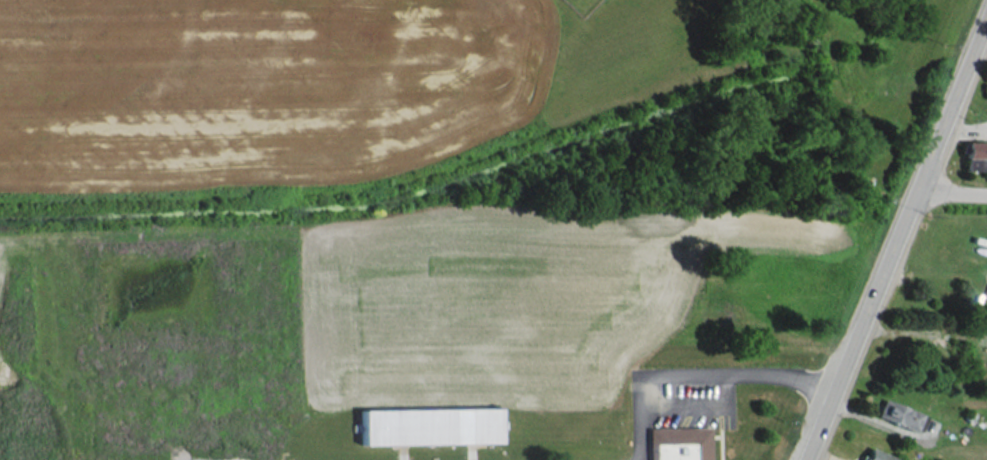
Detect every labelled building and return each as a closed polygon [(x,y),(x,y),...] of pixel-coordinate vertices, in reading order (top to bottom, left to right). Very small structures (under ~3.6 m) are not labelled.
[(965,141),(963,169),(986,170),(986,142),(965,141)] [(875,417),(914,431),(921,413),(882,399),(875,417)] [(496,407),(360,410),(361,445),(497,442),(496,407)] [(707,427),(647,428),(647,459),(708,459),(707,427)] [(869,447),(863,459),(864,459),(898,459),(899,459),(869,447)]
